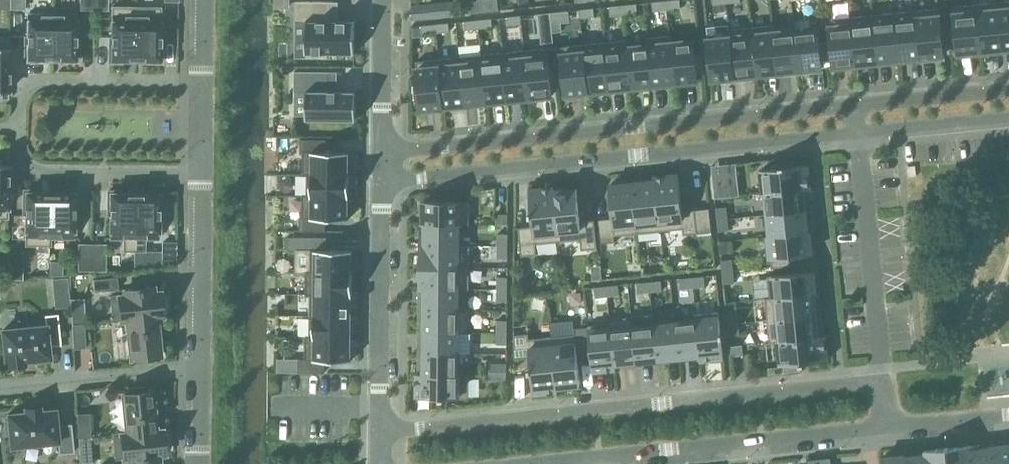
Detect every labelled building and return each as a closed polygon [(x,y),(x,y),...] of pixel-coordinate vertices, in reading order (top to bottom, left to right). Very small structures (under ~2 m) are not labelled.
[(10,12),(23,12),(23,0),(10,0),(10,12)] [(81,9),(94,9),(94,0),(81,0),(81,9)] [(94,9),(107,9),(107,0),(94,0),(94,9)] [(454,0),(420,4),(421,18),(455,15),(454,0)] [(497,0),(485,0),(486,11),(498,10),(497,0)] [(653,10),(667,9),(666,0),(652,1),(653,10)] [(666,0),(667,9),(681,7),(680,0),(668,0),(666,0)] [(355,53),(355,21),(333,21),(333,1),(296,1),(296,22),(306,22),(305,57),(328,58),(328,52),(355,53)] [(997,2),(1002,51),(1008,51),(1008,1),(997,2)] [(990,53),(1002,51),(997,2),(976,4),(981,51),(990,50),(990,53)] [(637,3),(623,5),(624,13),(638,12),(637,3)] [(972,52),(981,51),(976,4),(954,6),(956,28),(949,29),(950,47),(958,47),(958,54),(960,53),(960,56),(972,55),(972,52)] [(610,15),(624,13),(623,5),(609,6),(610,15)] [(136,7),(112,7),(112,37),(110,37),(110,62),(123,62),(123,60),(135,60),(135,62),(136,62),(136,7)] [(163,37),(161,37),(161,7),(136,7),(136,62),(137,62),(137,60),(149,60),(149,62),(162,62),(163,37)] [(594,8),(580,9),(581,18),(595,16),(594,8)] [(916,10),(921,60),(933,58),(933,56),(943,55),(938,8),(916,10)] [(909,61),(921,60),(916,10),(895,12),(899,60),(908,59),(909,61)] [(890,60),(899,60),(895,12),(873,15),(878,64),(891,63),(890,60)] [(52,61),(52,14),(28,14),(27,36),(24,36),(25,36),(25,61),(38,61),(38,63),(38,59),(51,59),(51,61),(52,61)] [(52,61),(52,59),(65,59),(65,63),(65,61),(78,62),(78,37),(80,37),(80,36),(76,36),(76,14),(52,14),(52,61)] [(508,25),(522,24),(521,15),(507,16),(508,25)] [(866,65),(878,64),(873,15),(852,17),(856,64),(865,63),(866,65)] [(847,65),(856,64),(852,17),(829,19),(831,41),(826,41),(828,60),(833,59),(834,66),(836,66),(836,68),(848,67),(847,65)] [(492,18),(478,19),(479,28),(493,27),(492,18)] [(465,29),(479,28),(478,19),(464,21),(465,29)] [(449,22),(435,24),(436,33),(450,31),(449,22)] [(422,34),(436,33),(435,24),(421,25),(422,34)] [(774,25),(751,27),(756,74),(765,73),(765,76),(778,74),(774,32),(774,25)] [(729,29),(730,36),(731,36),(735,79),(747,77),(747,75),(756,74),(751,27),(729,29)] [(821,61),(828,60),(826,41),(819,42),(817,27),(795,30),(799,70),(808,69),(808,71),(820,70),(820,68),(822,67),(821,61)] [(790,71),(799,70),(795,30),(774,32),(778,74),(790,73),(790,71)] [(670,43),(671,43),(671,35),(647,38),(648,45),(649,45),(653,87),(666,86),(665,84),(674,83),(670,43)] [(722,80),(735,79),(731,36),(730,36),(708,39),(712,79),(722,78),(722,80)] [(2,97),(2,91),(9,91),(10,37),(0,37),(0,97),(2,97)] [(627,47),(628,47),(628,40),(605,42),(610,92),(623,90),(622,88),(631,87),(627,47)] [(693,40),(671,43),(670,43),(674,83),(683,82),(684,84),(695,83),(695,81),(697,80),(696,74),(703,73),(701,54),(694,55),(693,40)] [(605,42),(584,44),(588,91),(597,90),(598,93),(610,92),(605,42)] [(588,91),(584,44),(561,46),(566,94),(568,93),(568,96),(580,95),(579,92),(588,91)] [(648,45),(628,47),(627,47),(631,87),(640,86),(641,88),(653,87),(649,45),(648,45)] [(561,46),(554,47),(556,69),(558,84),(565,83),(561,46)] [(549,70),(556,69),(554,47),(547,48),(549,70)] [(547,48),(525,50),(529,97),(538,96),(539,99),(550,98),(550,95),(552,95),(551,88),(558,88),(558,84),(556,69),(549,70),(547,48)] [(529,97),(525,50),(503,52),(508,102),(521,101),(520,98),(529,97)] [(503,52),(482,55),(486,102),(495,101),(496,103),(508,102),(503,52)] [(486,102),(482,55),(460,57),(465,106),(478,105),(477,103),(486,102)] [(460,57),(439,59),(443,106),(452,105),(453,107),(465,106),(460,57)] [(443,106),(439,59),(416,61),(421,108),(423,108),(423,110),(435,109),(434,107),(443,106)] [(295,71),(294,91),(307,92),(306,119),(356,120),(356,91),(329,91),(329,72),(295,71)] [(303,175),(307,175),(307,174),(348,174),(348,173),(348,153),(350,153),(350,152),(326,151),(327,139),(301,139),(300,153),(303,153),(303,175)] [(8,218),(8,164),(1,164),(1,158),(0,158),(0,218),(8,218)] [(762,169),(764,193),(804,189),(805,190),(809,189),(807,164),(793,166),(793,164),(789,165),(790,166),(784,167),(783,165),(780,165),(780,167),(762,169)] [(349,173),(348,173),(348,174),(307,174),(307,175),(307,195),(307,196),(348,196),(348,197),(349,197),(349,173)] [(683,234),(698,233),(695,209),(682,210),(679,175),(654,177),(654,181),(655,181),(661,231),(683,228),(683,234)] [(633,183),(638,233),(661,231),(655,181),(654,181),(633,183)] [(638,233),(633,183),(609,185),(612,218),(599,219),(601,243),(615,241),(615,235),(638,233)] [(736,184),(714,187),(714,188),(715,198),(737,196),(736,184)] [(553,191),(558,241),(580,239),(581,250),(598,248),(595,219),(580,221),(577,189),(570,189),(570,186),(558,187),(558,190),(554,191),(553,191)] [(554,187),(529,190),(531,211),(529,211),(530,216),(532,215),(533,226),(518,227),(521,256),(537,254),(536,243),(558,241),(553,191),(554,191),(554,187)] [(50,190),(50,238),(51,238),(74,238),(75,216),(78,216),(78,215),(77,215),(77,191),(64,190),(64,189),(64,192),(51,192),(51,190),(50,190)] [(804,189),(764,193),(766,214),(807,210),(805,190),(804,189)] [(51,238),(50,238),(50,190),(50,192),(37,192),(37,190),(24,190),(24,216),(26,216),(25,245),(51,246),(51,238)] [(110,238),(124,238),(124,251),(134,251),(135,191),(134,191),(134,193),(121,193),(121,191),(108,191),(108,216),(110,216),(110,238)] [(145,251),(145,238),(159,238),(159,217),(161,217),(161,191),(148,191),(148,193),(135,193),(135,191),(134,251),(145,251)] [(307,196),(307,195),(302,195),(302,217),(300,217),(300,231),(326,231),(326,218),(349,219),(349,217),(348,217),(348,197),(348,196),(307,196)] [(424,201),(424,223),(460,224),(460,225),(469,225),(470,201),(424,201)] [(727,218),(725,206),(716,207),(717,219),(727,218)] [(712,231),(710,208),(695,209),(698,233),(712,231)] [(768,235),(809,230),(807,210),(766,214),(768,235)] [(496,224),(508,224),(508,214),(496,214),(496,224)] [(717,219),(718,231),(728,230),(727,218),(717,219)] [(420,233),(420,245),(460,245),(460,225),(460,224),(424,223),(424,233),(420,233)] [(772,268),(791,266),(790,256),(811,254),(809,230),(768,235),(772,268)] [(497,245),(507,245),(507,234),(497,233),(497,245)] [(79,270),(92,270),(92,237),(79,237),(79,270)] [(92,237),(92,270),(105,270),(105,237),(92,237)] [(176,243),(163,242),(162,263),(176,263),(176,243)] [(420,266),(459,267),(460,245),(420,245),(420,266)] [(497,245),(497,257),(507,257),(507,245),(497,245)] [(353,250),(327,250),(319,250),(311,250),(311,271),(311,272),(351,273),(351,272),(352,251),(353,251),(353,250)] [(8,251),(7,276),(21,277),(21,251),(8,251)] [(731,259),(721,260),(722,272),(732,271),(731,259)] [(459,287),(459,267),(420,266),(420,289),(423,289),(423,288),(459,288),(459,287)] [(351,294),(351,295),(352,295),(353,272),(351,272),(351,273),(311,272),(311,271),(306,271),(306,295),(310,295),(310,294),(351,294)] [(722,272),(723,283),(733,282),(732,271),(722,272)] [(768,275),(770,297),(770,298),(815,293),(813,271),(768,275)] [(119,289),(118,276),(94,278),(95,291),(119,289)] [(693,287),(704,286),(703,276),(692,277),(693,287)] [(507,277),(497,277),(496,289),(506,289),(507,277)] [(692,277),(680,278),(681,288),(693,287),(692,277)] [(662,290),(660,280),(649,281),(650,291),(662,290)] [(650,291),(649,281),(637,282),(638,292),(650,291)] [(617,284),(606,286),(607,296),(619,294),(617,284)] [(607,296),(606,286),(594,287),(595,297),(607,296)] [(165,294),(160,295),(160,291),(154,292),(153,287),(124,289),(125,295),(111,296),(114,320),(127,319),(127,318),(156,315),(157,316),(163,316),(162,312),(167,311),(165,294)] [(464,287),(459,287),(459,288),(423,288),(423,289),(423,310),(459,310),(459,311),(464,311),(464,287)] [(506,289),(496,289),(496,301),(506,301),(506,289)] [(817,315),(815,293),(770,298),(770,297),(765,297),(767,320),(817,315)] [(310,294),(310,295),(310,315),(351,316),(351,295),(351,294),(310,294)] [(459,310),(423,310),(423,331),(459,332),(459,311),(459,310)] [(727,324),(737,323),(736,311),(726,312),(727,324)] [(700,359),(723,357),(721,337),(723,336),(723,332),(721,332),(719,312),(695,314),(696,319),(697,319),(700,355),(699,355),(700,359)] [(60,344),(57,315),(45,316),(46,326),(2,330),(6,366),(25,364),(25,360),(50,358),(48,346),(60,344)] [(154,356),(160,355),(157,316),(156,315),(127,318),(127,319),(131,358),(137,358),(138,362),(155,361),(154,356)] [(310,315),(310,336),(310,337),(351,337),(351,316),(310,315)] [(817,315),(767,320),(770,343),(779,342),(779,341),(820,336),(819,335),(817,315)] [(632,325),(633,325),(632,316),(609,318),(609,323),(610,323),(615,363),(616,363),(636,361),(632,325)] [(696,319),(675,321),(679,357),(699,355),(700,355),(697,319),(696,319)] [(496,332),(506,332),(506,320),(496,320),(496,332)] [(679,357),(675,321),(654,323),(657,359),(679,357)] [(609,323),(588,325),(588,327),(590,350),(593,370),(616,368),(616,363),(615,363),(610,323),(609,323)] [(632,325),(636,361),(657,359),(654,323),(633,325),(632,325)] [(737,323),(727,324),(729,336),(739,335),(737,323)] [(72,325),(74,349),(85,348),(84,324),(72,325)] [(590,350),(588,327),(574,328),(575,334),(552,336),(557,387),(558,386),(580,384),(577,352),(590,350)] [(423,353),(459,353),(459,332),(423,331),(423,353)] [(496,332),(496,344),(506,344),(506,332),(496,332)] [(529,333),(514,334),(514,358),(530,357),(531,367),(529,367),(529,372),(531,371),(533,393),(558,390),(558,386),(557,387),(552,336),(529,339),(529,333)] [(779,341),(779,342),(781,364),(783,364),(800,362),(800,364),(804,364),(804,362),(810,361),(810,363),(813,363),(813,361),(827,360),(824,335),(819,335),(820,336),(779,341)] [(351,359),(351,337),(310,337),(310,336),(305,336),(305,359),(299,359),(299,372),(325,372),(325,360),(352,360),(352,359),(351,359)] [(731,346),(732,355),(744,354),(743,344),(731,346)] [(423,374),(459,375),(459,353),(423,353),(423,373),(423,374)] [(800,362),(783,364),(784,372),(801,370),(800,364),(800,362)] [(489,363),(489,371),(507,372),(507,364),(489,363)] [(507,380),(507,372),(489,371),(489,379),(507,380)] [(458,397),(459,375),(423,374),(423,373),(418,373),(418,397),(431,397),(431,399),(435,399),(435,397),(441,397),(441,399),(444,399),(444,397),(458,397)] [(156,429),(153,390),(146,391),(146,386),(129,388),(129,393),(123,393),(126,432),(127,434),(156,431),(156,429)] [(59,454),(74,452),(71,424),(57,425),(55,409),(40,411),(40,407),(25,408),(25,412),(8,414),(8,421),(5,421),(6,435),(10,434),(11,446),(58,442),(59,454)] [(78,415),(80,439),(92,437),(89,414),(78,415)] [(126,432),(113,433),(116,458),(129,457),(130,462),(159,459),(159,454),(165,453),(164,450),(169,449),(168,432),(163,433),(162,429),(156,429),(156,431),(127,434),(126,432)] [(991,447),(980,448),(980,444),(968,445),(970,463),(993,463),(991,447)] [(948,463),(970,463),(968,445),(947,448),(948,463)] [(993,463),(1008,463),(1008,445),(991,447),(993,463)] [(947,448),(924,450),(925,454),(926,453),(927,463),(948,463),(947,448)] [(926,453),(925,454),(904,456),(905,463),(927,463),(926,453)] [(904,456),(882,458),(882,463),(905,463),(904,456)]
